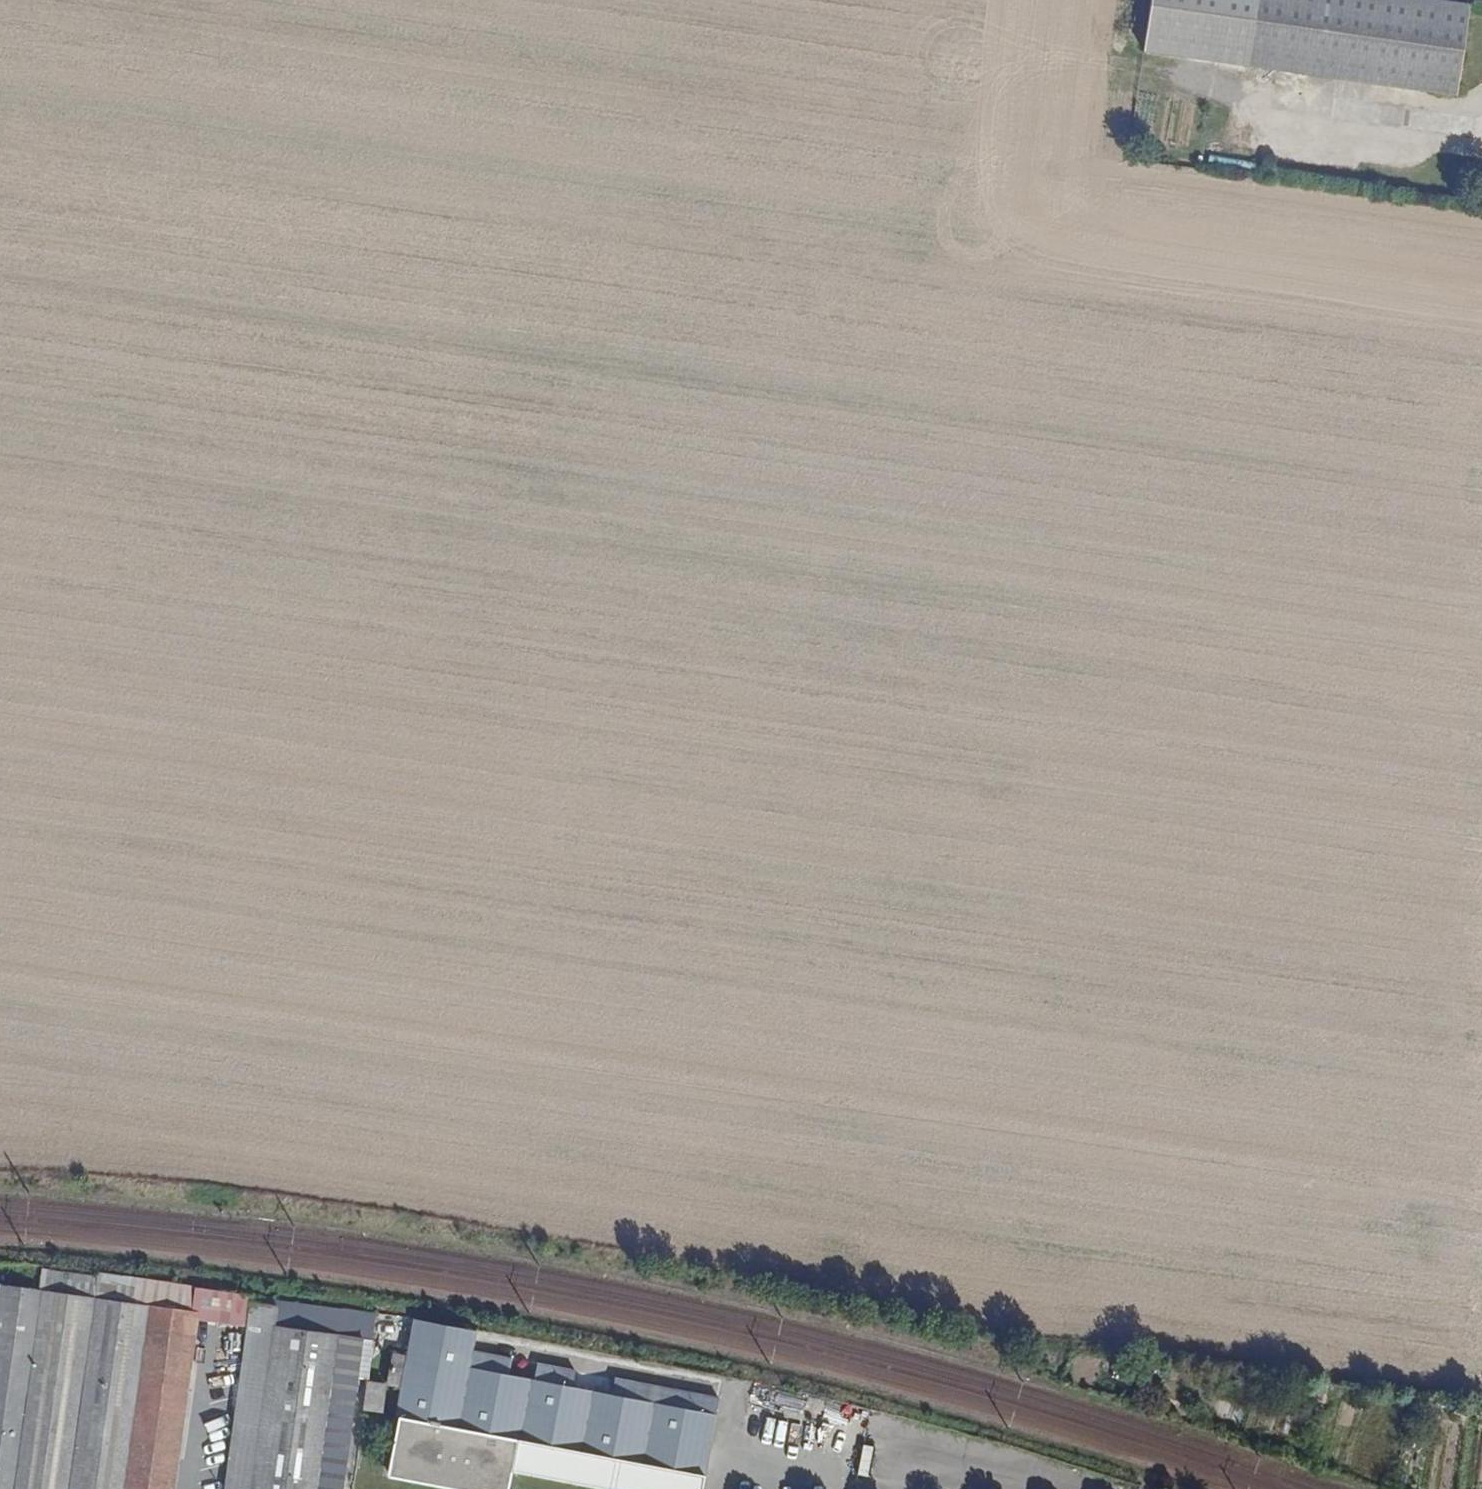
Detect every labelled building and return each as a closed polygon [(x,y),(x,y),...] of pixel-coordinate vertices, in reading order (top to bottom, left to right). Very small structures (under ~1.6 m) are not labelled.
[(1457,96),(1470,5),(1439,0),(1153,0),(1145,52),(1457,96)] [(197,1313),(136,1304),(138,1290),(96,1284),(97,1277),(43,1268),(39,1290),(0,1285),(0,1488),(173,1488),(197,1313)] [(342,1488),(354,1399),(363,1336),(371,1338),(375,1312),(251,1296),(225,1488),(342,1488)] [(705,1474),(719,1397),(608,1377),(466,1349),(470,1329),(412,1318),(405,1356),(393,1353),(388,1383),(400,1385),(394,1416),(398,1416),(386,1482),(426,1488),(507,1488),(511,1467),(625,1488),(701,1488),(703,1488),(705,1474)] [(365,1409),(386,1410),(387,1381),(367,1380),(365,1409)]
